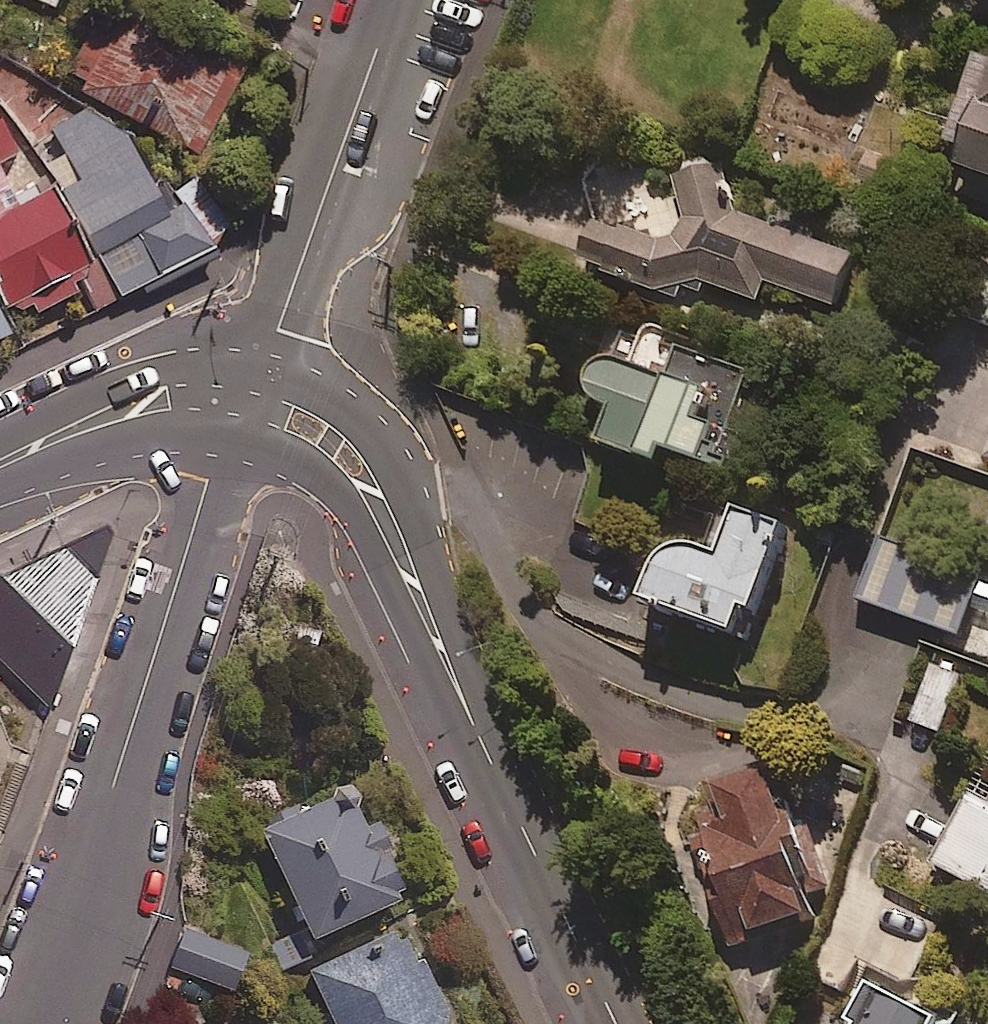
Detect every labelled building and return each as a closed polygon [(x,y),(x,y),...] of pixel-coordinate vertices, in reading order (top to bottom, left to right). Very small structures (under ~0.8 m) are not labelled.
[(67,74),(84,83),(81,91),(203,151),(248,61),(125,1),(108,36),(90,27),(67,74)] [(980,48),(949,133),(965,138),(958,157),(987,168),(987,51),(980,48)] [(27,297),(34,312),(78,289),(71,275),(90,266),(11,109),(0,115),(0,299),(5,309),(27,297)] [(166,197),(138,143),(89,113),(36,140),(116,297),(213,247),(209,239),(230,228),(204,178),(166,197)] [(599,209),(581,258),(681,295),(685,284),(704,291),(708,279),(764,299),(772,279),(834,302),(854,250),(730,204),(723,159),(672,167),(681,225),(677,238),(599,209)] [(956,313),(987,324),(987,256),(977,252),(956,313)] [(10,331),(0,311),(0,336),(10,331)] [(752,366),(648,325),(633,362),(603,350),(586,392),(615,404),(603,434),(660,456),(666,439),(729,465),(744,429),(729,423),(752,366)] [(782,528),(737,513),(723,556),(704,550),(674,552),(655,567),(643,603),(735,634),(743,611),(753,615),(782,528)] [(16,571),(66,659),(110,517),(16,571)] [(981,573),(886,539),(866,597),(960,631),(981,573)] [(938,729),(956,677),(920,666),(903,717),(938,729)] [(723,812),(694,822),(737,945),(759,937),(754,924),(828,898),(779,762),(713,785),(723,812)] [(372,841),(341,780),(258,822),(313,931),(402,885),(378,838),(372,841)] [(971,792),(934,862),(987,891),(987,801),(971,792)] [(398,920),(308,964),(338,1023),(438,1023),(443,1011),(398,920)] [(243,945),(185,926),(172,965),(231,984),(243,945)] [(870,978),(852,1013),(862,1018),(859,1023),(954,1023),(955,1022),(870,978)]
